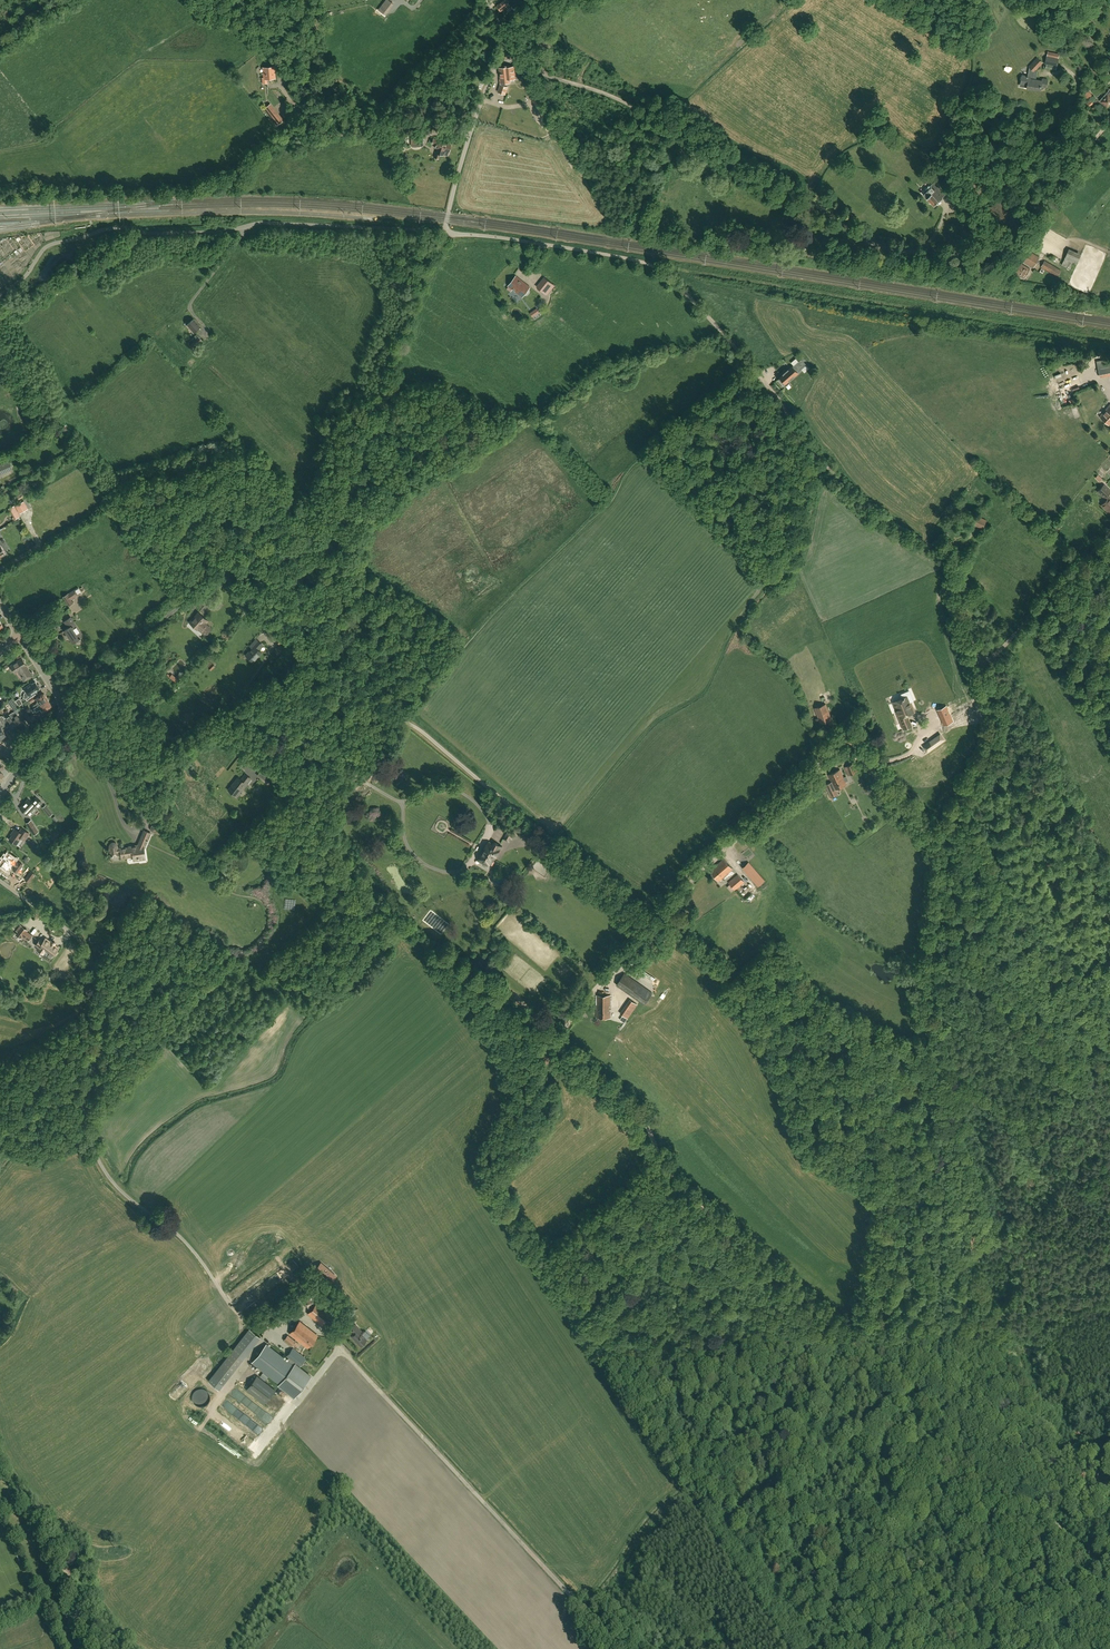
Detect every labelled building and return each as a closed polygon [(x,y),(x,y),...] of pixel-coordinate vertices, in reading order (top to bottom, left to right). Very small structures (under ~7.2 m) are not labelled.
[(388,0),(385,0),(378,9),(385,15),(393,4),(388,0)] [(509,5),(512,3),(509,0),(503,0),(497,5),(502,11),(509,5)] [(407,6),(403,11),(419,24),(423,19),(407,6)] [(1048,51),(1047,56),(1046,56),(1045,64),(1047,64),(1046,68),(1056,70),(1057,66),(1059,59),(1058,58),(1059,54),(1048,51)] [(1048,80),(1042,79),(1042,81),(1034,79),(1036,72),(1034,71),(1042,63),(1037,59),(1030,67),(1032,69),(1030,76),(1022,75),(1021,84),(1024,84),(1023,87),(1040,90),(1041,86),(1046,87),(1048,80)] [(275,78),(274,66),(263,67),(264,78),(262,78),(263,83),(267,83),(267,79),(275,78)] [(506,67),(503,67),(499,68),(500,79),(500,80),(500,83),(500,84),(498,91),(505,94),(508,87),(504,86),(504,85),(504,83),(510,82),(510,79),(515,78),(514,66),(509,67),(506,67)] [(1108,92),(1102,99),(1108,105),(1109,103),(1109,88),(1107,91),(1108,92)] [(541,95),(533,99),(544,118),(551,114),(547,107),(540,110),(537,104),(544,101),(541,95)] [(547,107),(544,101),(537,104),(540,110),(547,107)] [(270,117),(277,112),(270,103),(263,109),(270,117)] [(274,120),(273,121),(276,125),(283,120),(281,116),(275,121),(274,120)] [(449,151),(451,145),(443,142),(443,141),(434,139),(432,143),(436,144),(435,148),(437,148),(436,153),(435,152),(434,157),(438,158),(439,154),(442,155),(444,150),(449,151)] [(942,184),(940,186),(935,181),(931,185),(932,186),(924,194),(927,198),(934,205),(938,201),(939,201),(943,197),(942,197),(946,193),(943,189),(945,187),(946,188),(952,182),(947,177),(941,183),(942,184)] [(996,199),(987,209),(995,216),(1008,228),(1017,218),(996,199)] [(1027,251),(1026,253),(1021,260),(1033,267),(1039,258),(1027,251)] [(1073,263),(1064,259),(1061,265),(1070,269),(1073,263)] [(1045,269),(1057,277),(1061,271),(1045,261),(1041,267),(1042,267),(1041,269),(1044,271),(1045,269)] [(1014,272),(1024,278),(1030,269),(1020,263),(1014,272)] [(508,286),(522,297),(530,287),(516,276),(508,286)] [(553,284),(545,278),(537,287),(546,294),(553,284)] [(187,325),(194,333),(201,326),(194,319),(187,325)] [(204,342),(197,334),(188,343),(195,350),(204,342)] [(783,385),(801,369),(807,365),(801,359),(778,379),(783,385)] [(1098,365),(1100,376),(1109,375),(1109,362),(1098,365)] [(1100,416),(1109,425),(1109,405),(1100,416)] [(0,465),(0,473),(11,468),(9,461),(0,465)] [(1109,497),(1107,496),(1109,493),(1109,490),(1104,484),(1098,491),(1105,498),(1106,497),(1107,499),(1101,505),(1109,513),(1109,497)] [(28,508),(24,501),(15,506),(19,514),(28,508)] [(972,524),(983,529),(986,520),(976,515),(972,524)] [(197,583),(191,576),(179,585),(182,589),(185,587),(186,588),(189,586),(190,588),(197,583)] [(62,597),(68,607),(74,603),(71,600),(78,596),(74,590),(62,597)] [(198,612),(189,622),(197,629),(198,627),(205,634),(211,628),(206,624),(208,621),(198,612)] [(65,630),(73,642),(83,636),(71,617),(65,621),(69,627),(65,630)] [(281,645),(286,638),(281,633),(275,640),(281,645)] [(246,655),(253,662),(261,652),(257,648),(261,643),(256,639),(250,646),(252,648),(246,655)] [(18,671),(24,681),(33,676),(32,675),(33,675),(34,673),(33,672),(31,672),(30,672),(22,658),(10,665),(15,673),(18,671)] [(24,693),(23,698),(26,699),(27,700),(32,697),(37,693),(36,690),(40,688),(39,688),(40,686),(39,685),(37,685),(35,682),(32,684),(31,683),(24,688),(26,691),(24,693)] [(34,708),(47,699),(43,693),(36,698),(39,702),(32,706),(34,708)] [(32,697),(27,700),(24,702),(26,705),(34,700),(32,697)] [(904,729),(912,726),(907,715),(915,712),(911,702),(908,703),(906,697),(895,701),(899,711),(897,712),(904,729)] [(40,708),(42,707),(44,710),(51,705),(47,699),(34,708),(37,712),(41,710),(40,708)] [(815,708),(821,723),(831,720),(826,704),(815,708)] [(948,709),(946,706),(941,709),(945,719),(950,716),(953,715),(950,708),(948,709)] [(24,723),(19,716),(23,714),(20,709),(18,707),(14,709),(16,712),(14,714),(16,718),(13,720),(18,727),(24,723)] [(24,715),(23,715),(29,724),(36,720),(33,715),(29,718),(26,713),(24,715)] [(3,725),(4,727),(8,724),(13,731),(14,730),(15,731),(17,729),(17,728),(18,727),(13,720),(9,714),(6,716),(5,718),(3,716),(1,716),(0,716),(0,720),(3,725)] [(844,729),(840,739),(854,745),(858,734),(844,729)] [(934,747),(930,741),(923,746),(927,752),(934,747)] [(845,767),(848,775),(858,771),(855,763),(845,767)] [(835,789),(835,790),(847,784),(846,781),(848,780),(846,776),(844,777),(840,769),(828,775),(833,786),(826,790),(830,797),(834,795),(832,790),(833,790),(835,789)] [(258,776),(263,780),(267,774),(262,770),(258,776)] [(240,779),(238,777),(228,790),(237,797),(251,779),(244,774),(240,779)] [(269,777),(265,781),(269,785),(273,780),(269,777)] [(32,802),(28,799),(25,802),(26,802),(20,808),(26,814),(27,814),(29,816),(42,802),(37,797),(32,802)] [(52,813),(47,807),(44,809),(49,816),(52,813)] [(33,834),(38,831),(31,820),(26,823),(33,834)] [(155,825),(153,831),(159,833),(160,833),(161,833),(162,833),(162,832),(163,832),(163,831),(163,830),(163,829),(162,828),(161,827),(155,825)] [(9,840),(16,844),(21,838),(25,840),(29,833),(22,828),(20,832),(15,829),(12,832),(14,833),(9,840)] [(144,849),(151,833),(144,830),(137,846),(118,849),(117,846),(117,845),(117,844),(116,844),(116,843),(115,843),(114,843),(113,843),(112,843),(111,843),(111,844),(110,844),(110,845),(110,846),(110,847),(111,856),(119,855),(118,852),(121,851),(122,857),(133,855),(134,860),(143,859),(142,849),(144,849)] [(508,832),(504,838),(509,842),(511,838),(512,839),(514,836),(508,832)] [(494,861),(492,860),(494,855),(496,856),(501,846),(495,842),(493,844),(488,842),(479,860),(489,865),(490,864),(492,865),(494,861)] [(546,852),(540,860),(548,866),(554,858),(546,852)] [(17,872),(23,864),(19,862),(18,863),(15,860),(16,859),(8,853),(0,864),(8,870),(12,864),(16,866),(13,870),(17,872)] [(724,858),(710,870),(719,881),(722,878),(724,880),(728,876),(729,877),(734,872),(732,870),(733,869),(724,858)] [(747,871),(752,866),(749,862),(743,867),(747,871)] [(35,874),(31,871),(25,879),(29,882),(35,874)] [(738,874),(728,882),(735,890),(744,882),(738,874)] [(755,881),(759,885),(764,881),(761,877),(755,881)] [(120,922),(114,917),(111,920),(116,926),(120,922)] [(32,935),(26,931),(27,930),(20,925),(16,930),(18,932),(16,934),(21,938),(22,936),(28,941),(32,935)] [(57,950),(58,948),(57,947),(45,938),(43,941),(40,939),(39,940),(42,943),(40,945),(40,944),(39,945),(39,946),(39,947),(37,949),(43,954),(45,951),(49,954),(48,955),(51,958),(57,950)] [(652,992),(625,973),(617,984),(644,1004),(652,992)] [(611,1018),(611,995),(597,995),(597,1018),(611,1018)] [(629,998),(621,1013),(628,1017),(637,1002),(629,998)] [(331,1277),(333,1274),(327,1268),(322,1264),(320,1267),(318,1265),(315,1269),(330,1282),(333,1279),(331,1277)] [(315,1285),(311,1289),(315,1294),(320,1291),(315,1285)] [(310,1308),(314,1304),(305,1297),(302,1301),(310,1308)] [(308,1314),(322,1325),(331,1314),(317,1302),(308,1314)] [(290,1333),(308,1348),(317,1336),(299,1321),(290,1333)] [(361,1331),(355,1324),(350,1329),(354,1333),(351,1336),(360,1346),(362,1344),(363,1345),(366,1342),(365,1341),(367,1340),(360,1332),(361,1331)] [(246,1357),(263,1336),(252,1328),(236,1349),(246,1357)] [(288,1335),(283,1340),(291,1347),(296,1341),(288,1335)] [(300,1367),(306,1359),(293,1348),(286,1356),(289,1358),(287,1361),(266,1345),(252,1363),(279,1384),(277,1385),(294,1398),(311,1376),(300,1367)] [(243,1362),(233,1352),(221,1365),(232,1374),(243,1362)] [(264,1405),(275,1390),(257,1376),(246,1390),(264,1405)] [(223,1407),(235,1417),(239,1412),(227,1402),(223,1407)]
